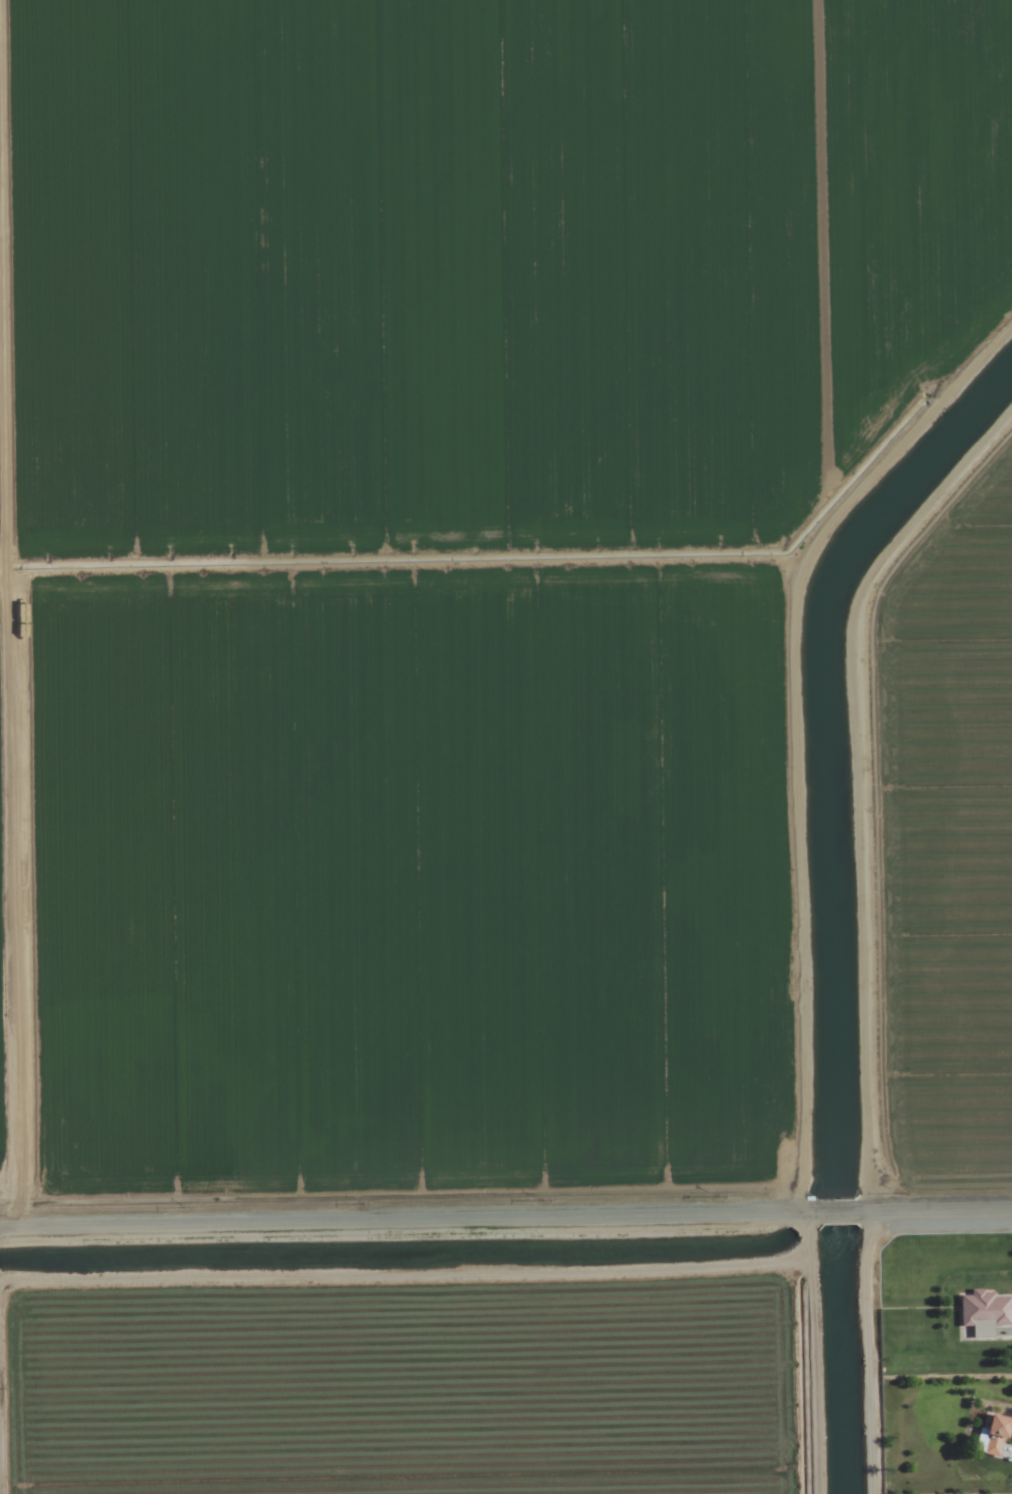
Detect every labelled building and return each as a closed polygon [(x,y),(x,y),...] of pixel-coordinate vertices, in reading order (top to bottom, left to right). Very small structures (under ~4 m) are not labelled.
[(969,1307),(974,1336),(978,1336),(976,1321),(983,1319),(983,1315),(1000,1312),(997,1291),(971,1294),(971,1295),(960,1296),(962,1307),(969,1307)] [(1006,1438),(1011,1426),(1011,1425),(1002,1420),(995,1433),(1006,1438)]
